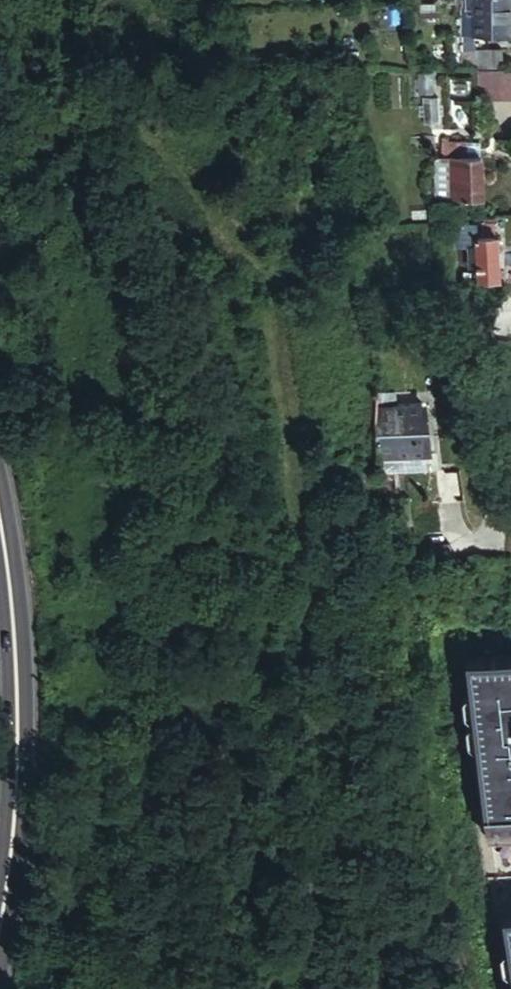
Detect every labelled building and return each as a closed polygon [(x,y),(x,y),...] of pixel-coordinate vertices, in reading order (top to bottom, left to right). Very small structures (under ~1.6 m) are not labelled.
[(447,8),(457,8),(456,0),(453,0),(447,1),(447,8)] [(469,9),(462,9),(463,39),(480,39),(478,0),(468,0),(469,9)] [(510,0),(478,0),(480,39),(510,38),(510,23),(510,0)] [(422,7),(423,20),(440,18),(440,5),(422,7)] [(463,39),(464,72),(482,72),(505,71),(504,55),(481,55),(480,39),(463,39)] [(505,71),(482,72),(482,99),(491,100),(510,99),(510,70),(505,71)] [(453,124),(470,125),(473,91),(455,89),(453,124)] [(425,99),(425,124),(440,123),(439,98),(425,99)] [(455,142),(444,142),(444,157),(449,157),(450,177),(444,178),(445,198),(483,196),(482,157),(479,157),(479,142),(467,142),(461,142),(461,136),(455,136),(455,142)] [(436,157),(436,178),(444,178),(444,157),(436,157)] [(437,199),(445,198),(444,178),(436,178),(437,199)] [(477,277),(500,276),(497,236),(491,235),(490,223),(454,227),(456,241),(468,240),(468,250),(475,250),(477,277)] [(376,401),(383,461),(422,457),(421,446),(428,445),(422,392),(394,396),(393,382),(377,383),(376,401)] [(421,446),(422,457),(430,457),(428,445),(421,446)] [(454,539),(426,543),(428,559),(455,556),(454,539)] [(495,866),(510,863),(510,661),(468,667),(495,866)] [(495,866),(502,917),(505,916),(510,958),(510,863),(495,866)]
